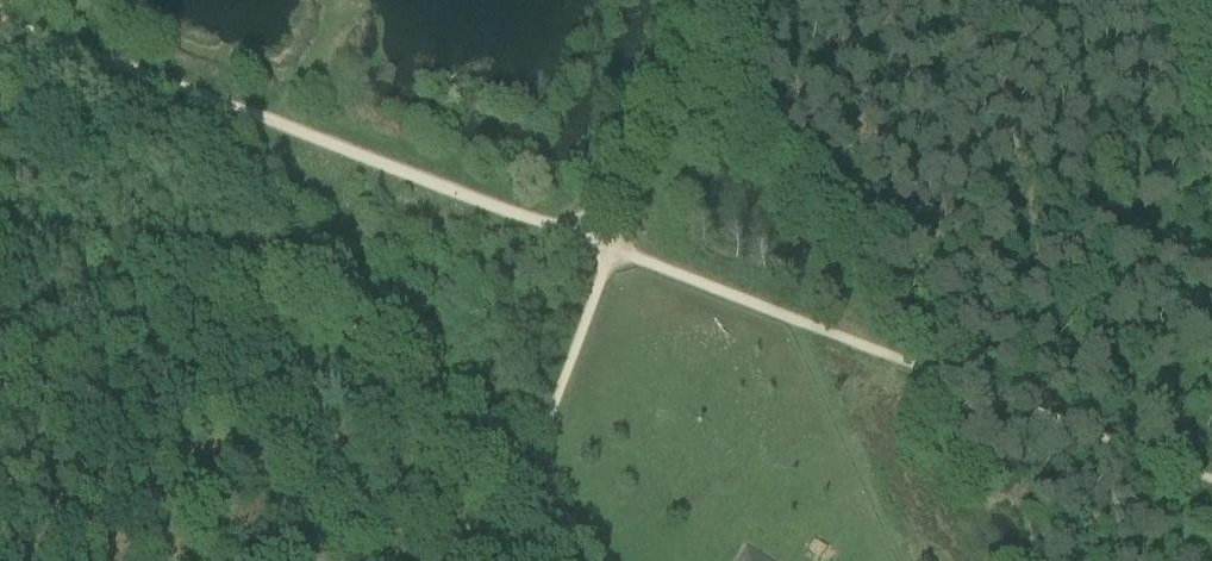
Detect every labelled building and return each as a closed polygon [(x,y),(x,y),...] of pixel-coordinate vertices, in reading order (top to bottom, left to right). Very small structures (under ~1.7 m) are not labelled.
[(750,543),(739,560),(778,560),(750,543)]
